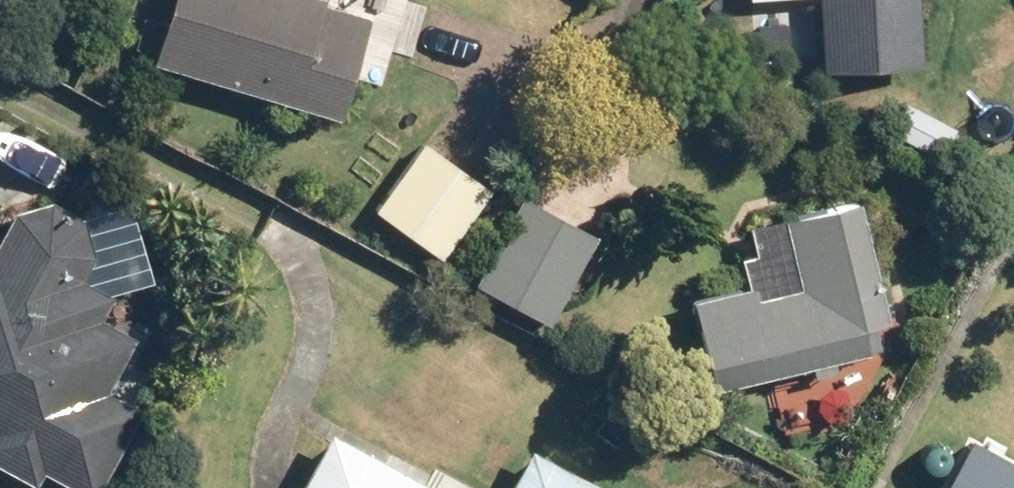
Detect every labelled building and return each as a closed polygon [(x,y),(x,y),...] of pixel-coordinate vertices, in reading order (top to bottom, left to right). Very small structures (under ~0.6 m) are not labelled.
[(156,60),(344,116),(374,16),(328,3),(329,0),(175,0),(156,60)] [(826,68),(926,62),(923,0),(822,0),(826,68)] [(495,190),(427,140),(377,208),(445,258),(495,190)] [(600,234),(526,194),(478,282),(553,322),(600,234)] [(39,484),(46,471),(78,487),(103,487),(145,409),(111,391),(139,337),(104,319),(117,295),(86,278),(100,255),(90,219),(56,199),(20,210),(0,245),(0,463),(39,484)] [(758,284),(697,298),(718,387),(871,352),(865,326),(892,319),(864,200),(788,218),(804,286),(761,296),(758,284)] [(334,432),(303,487),(437,487),(334,432)] [(935,487),(1013,487),(1013,460),(964,434),(935,487)] [(608,487),(535,448),(513,487),(608,487)]
